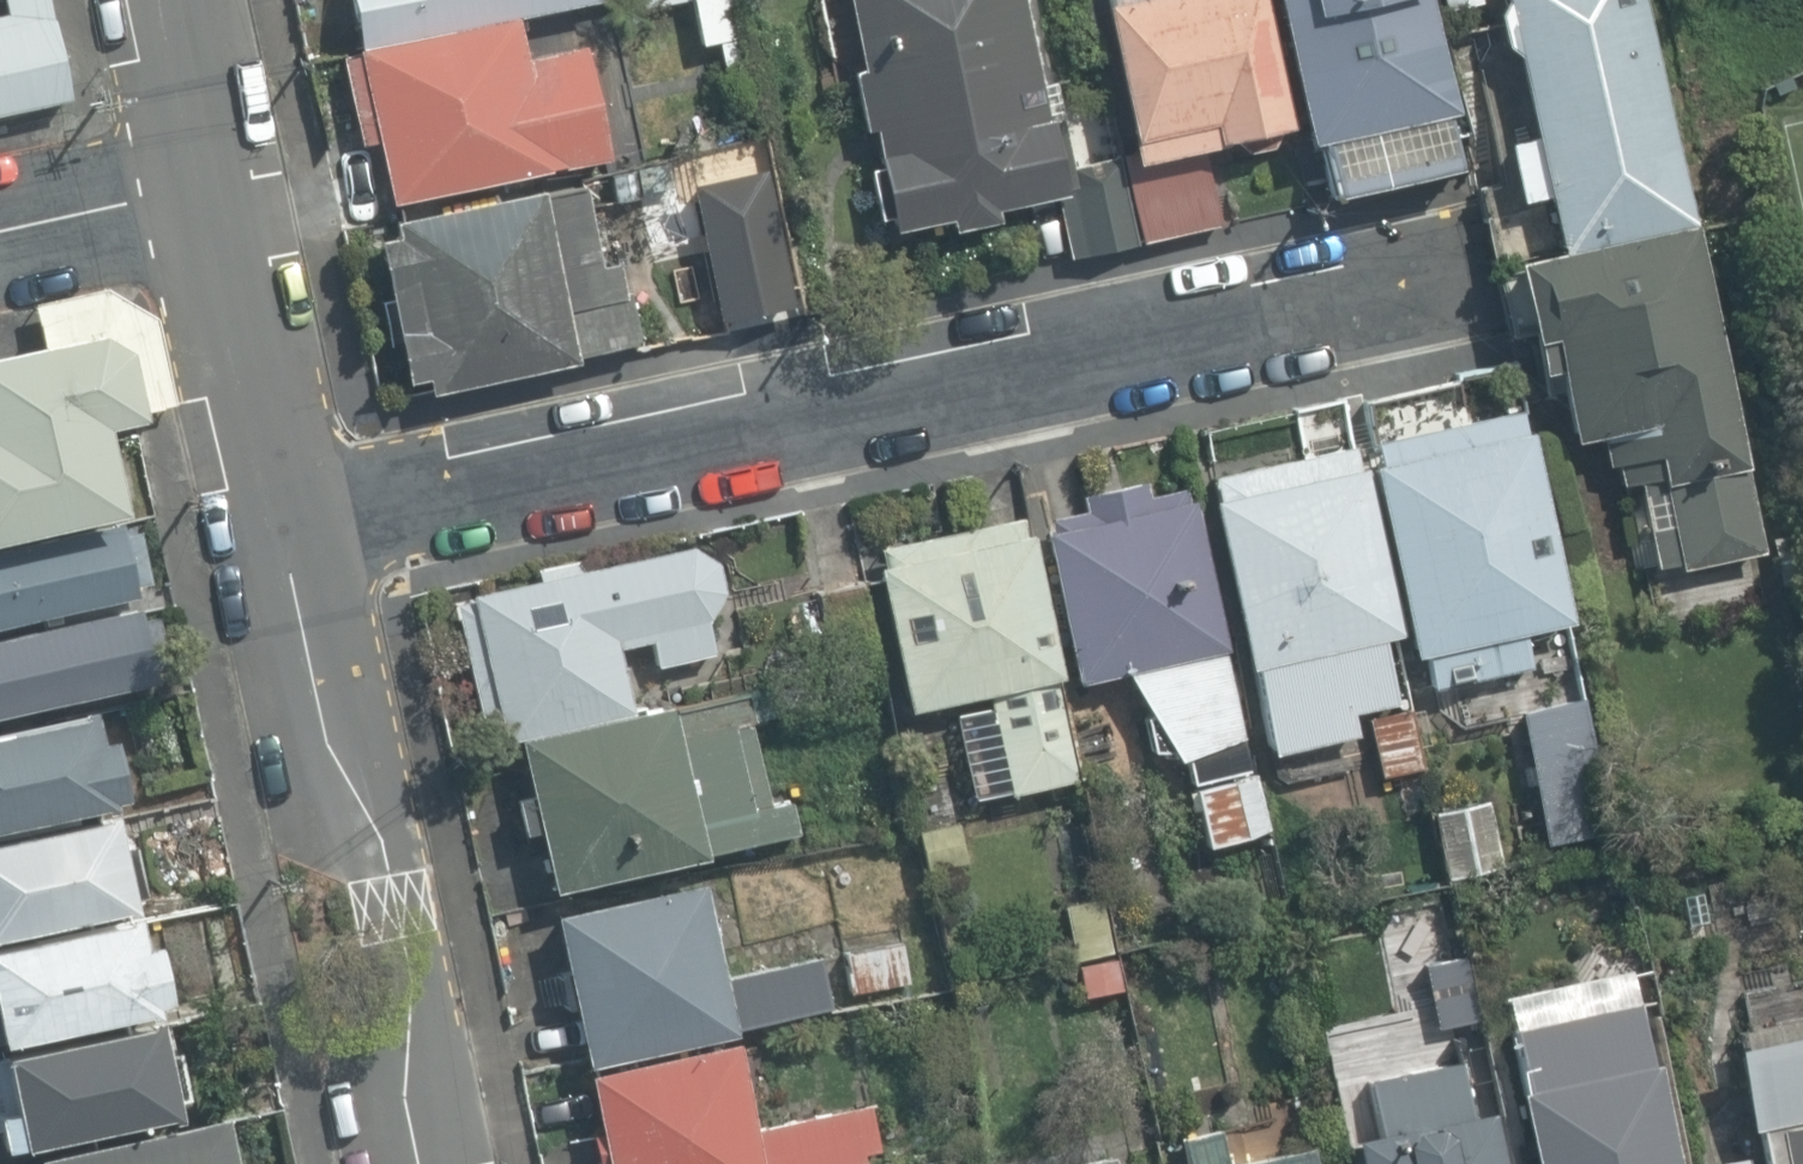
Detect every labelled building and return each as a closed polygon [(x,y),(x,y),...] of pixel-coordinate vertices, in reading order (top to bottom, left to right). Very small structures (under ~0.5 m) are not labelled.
[(69,99),(49,0),(8,0),(10,12),(0,14),(0,113),(69,99)] [(362,46),(589,0),(352,0),(362,46)] [(738,36),(743,35),(736,0),(692,0),(702,44),(718,41),(723,64),(743,60),(738,36)] [(1057,195),(1053,174),(1075,170),(1055,77),(1041,79),(1025,0),(849,0),(863,69),(854,71),(866,129),(874,127),(882,165),(872,167),(882,214),(889,212),(893,229),(950,217),(953,229),(997,220),(995,208),(1057,195)] [(1207,148),(1235,143),(1245,151),(1270,146),(1277,131),(1291,127),(1266,0),(1109,0),(1110,3),(1104,5),(1134,156),(1206,142),(1207,148)] [(1430,0),(1277,0),(1308,142),(1319,139),(1331,195),(1457,167),(1445,113),(1455,111),(1430,0)] [(1483,2),(1482,0),(1442,0),(1444,10),(1483,2)] [(1561,250),(1694,221),(1643,0),(1506,0),(1506,1),(1498,14),(1504,45),(1519,55),(1536,136),(1508,142),(1520,200),(1549,194),(1561,250)] [(381,139),(393,201),(566,166),(566,164),(586,160),(564,53),(526,61),(517,17),(361,48),(360,49),(361,54),(360,54),(345,57),(362,143),(381,139)] [(1222,223),(1207,148),(1206,142),(1134,156),(1125,158),(1141,239),(1222,223)] [(725,178),(753,172),(747,144),(720,150),(725,178)] [(674,187),(705,182),(700,157),(670,163),(674,187)] [(1053,174),(1057,195),(1070,257),(1137,244),(1120,160),(1075,170),(1053,174)] [(426,376),(429,391),(577,360),(576,356),(639,343),(628,291),(625,291),(618,262),(603,265),(587,188),(545,197),(544,197),(542,190),(395,220),(398,234),(379,238),(409,380),(426,376)] [(1486,217),(1496,265),(1553,253),(1543,205),(1486,217)] [(1660,477),(1679,567),(1762,551),(1695,224),(1515,261),(1531,340),(1549,336),(1571,439),(1600,433),(1607,464),(1616,462),(1620,485),(1660,477)] [(718,243),(737,327),(803,313),(784,228),(718,243)] [(124,511),(105,426),(143,417),(142,411),(141,407),(172,400),(151,316),(103,289),(28,304),(39,345),(0,354),(0,538),(124,511)] [(1364,399),(1372,438),(1456,421),(1448,381),(1364,399)] [(1293,409),(1303,455),(1350,445),(1340,398),(1293,409)] [(1456,421),(1372,438),(1378,464),(1372,465),(1412,655),(1423,652),(1430,683),(1518,665),(1513,639),(1525,636),(1524,632),(1571,622),(1530,431),(1524,432),(1518,408),(1456,421)] [(1350,445),(1303,455),(1212,475),(1217,498),(1210,499),(1248,667),(1253,666),(1272,752),(1357,734),(1352,711),(1396,701),(1382,637),(1402,632),(1366,467),(1355,469),(1350,445)] [(1189,781),(1250,767),(1223,652),(1231,649),(1195,497),(1182,500),(1179,489),(1147,496),(1143,480),(1079,495),(1083,509),(1044,518),(1047,530),(1038,533),(1075,688),(1125,676),(1152,750),(1183,757),(1189,781)] [(1077,779),(1055,679),(1065,677),(1029,515),(879,547),(909,710),(948,702),(970,800),(1006,793),(1007,795),(1077,779)] [(133,596),(139,595),(136,583),(149,581),(138,532),(125,534),(122,524),(0,550),(0,624),(133,596)] [(500,736),(501,742),(631,713),(616,647),(650,639),(656,666),(713,654),(705,621),(723,592),(717,563),(691,546),(589,569),(587,557),(537,568),(540,581),(470,596),(471,601),(453,605),(483,739),(500,736)] [(157,683),(155,669),(171,666),(160,613),(144,617),(142,607),(0,637),(0,716),(157,683)] [(538,829),(550,889),(705,856),(704,852),(798,832),(791,801),(772,806),(754,720),(799,710),(792,680),(669,706),(517,739),(529,796),(522,797),(529,831),(538,829)] [(1521,707),(1547,842),(1607,831),(1581,695),(1521,707)] [(104,807),(105,810),(114,808),(113,799),(123,797),(112,738),(101,740),(95,708),(84,710),(85,716),(0,733),(0,827),(104,807)] [(1367,718),(1380,776),(1421,767),(1408,709),(1367,718)] [(1191,788),(1207,844),(1270,826),(1255,771),(1191,788)] [(1436,810),(1451,878),(1504,866),(1488,799),(1436,810)] [(123,908),(123,911),(125,911),(134,909),(131,896),(145,893),(136,846),(122,849),(114,813),(105,815),(103,816),(104,819),(0,840),(0,933),(123,908)] [(704,882),(553,915),(565,966),(543,970),(551,1008),(513,1017),(525,1071),(585,1058),(587,1067),(735,1035),(734,1030),(854,1004),(852,993),(912,980),(903,941),(846,953),(845,947),(820,953),(724,974),(704,882)] [(1067,904),(1077,957),(1112,950),(1102,897),(1067,904)] [(0,1041),(146,1012),(147,1015),(157,1013),(155,1004),(168,1002),(156,942),(143,945),(137,914),(126,916),(127,920),(0,946),(0,1039),(0,1041)] [(1080,966),(1085,995),(1121,989),(1116,960),(1080,966)] [(1423,987),(1432,1026),(1462,1019),(1453,980),(1423,987)] [(1656,1063),(1649,1064),(1637,1002),(1511,1028),(1520,1070),(1516,1071),(1535,1163),(1677,1163),(1656,1063)] [(3,1147),(168,1114),(169,1118),(171,1118),(179,1116),(177,1103),(191,1100),(181,1048),(165,1051),(159,1018),(147,1021),(148,1027),(0,1056),(0,1132),(3,1147)] [(1745,1125),(1802,1114),(1802,1018),(1737,1031),(1741,1049),(1731,1051),(1745,1125)] [(866,1162),(864,1154),(880,1150),(870,1103),(757,1128),(737,1041),(590,1074),(589,1075),(601,1132),(592,1134),(599,1163),(858,1163),(866,1162)] [(1492,1112),(1473,1115),(1460,1058),(1367,1078),(1375,1114),(1337,1122),(1342,1146),(1354,1144),(1358,1163),(1503,1163),(1492,1112)] [(228,1115),(38,1156),(40,1162),(33,1163),(239,1163),(228,1115)] [(1779,1129),(1787,1163),(1802,1163),(1802,1124),(1779,1129)] [(1313,1145),(1224,1163),(1217,1127),(1180,1134),(1186,1163),(1317,1163),(1313,1145)] [(1111,1155),(1070,1163),(1113,1163),(1111,1155)]
